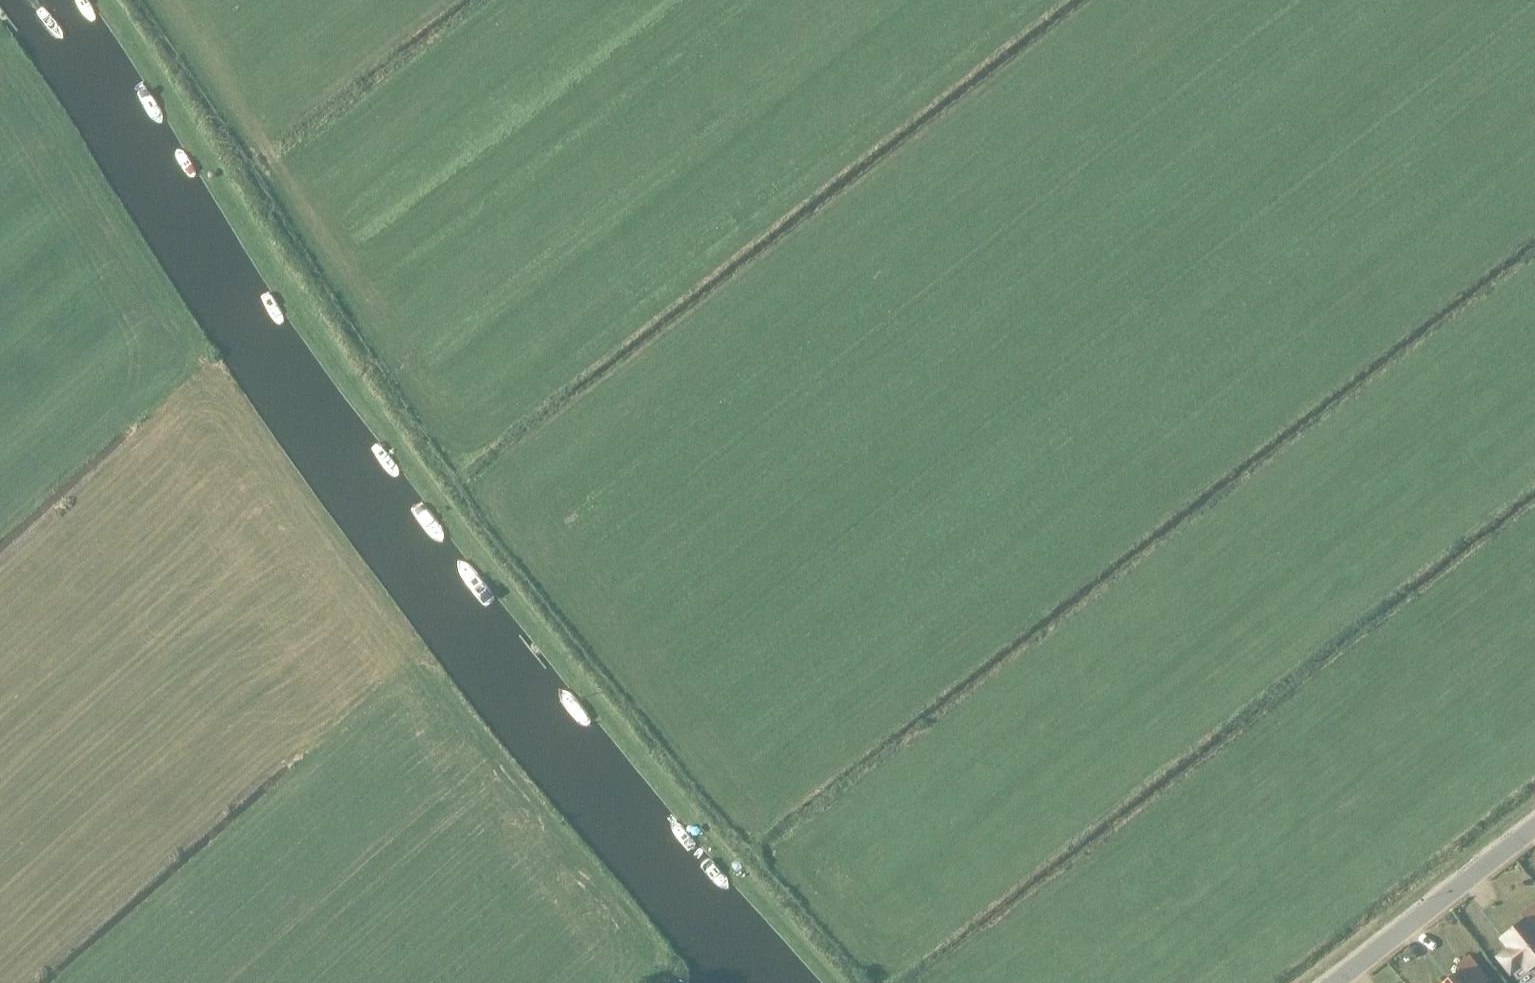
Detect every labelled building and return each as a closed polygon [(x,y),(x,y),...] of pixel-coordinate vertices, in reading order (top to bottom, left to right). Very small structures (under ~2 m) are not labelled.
[(1499,958),(1510,972),(1521,963),(1526,969),(1527,969),(1534,963),(1534,934),(1525,922),(1502,939),(1510,949),(1499,958)] [(1460,972),(1446,982),(1469,982),(1460,972)]
